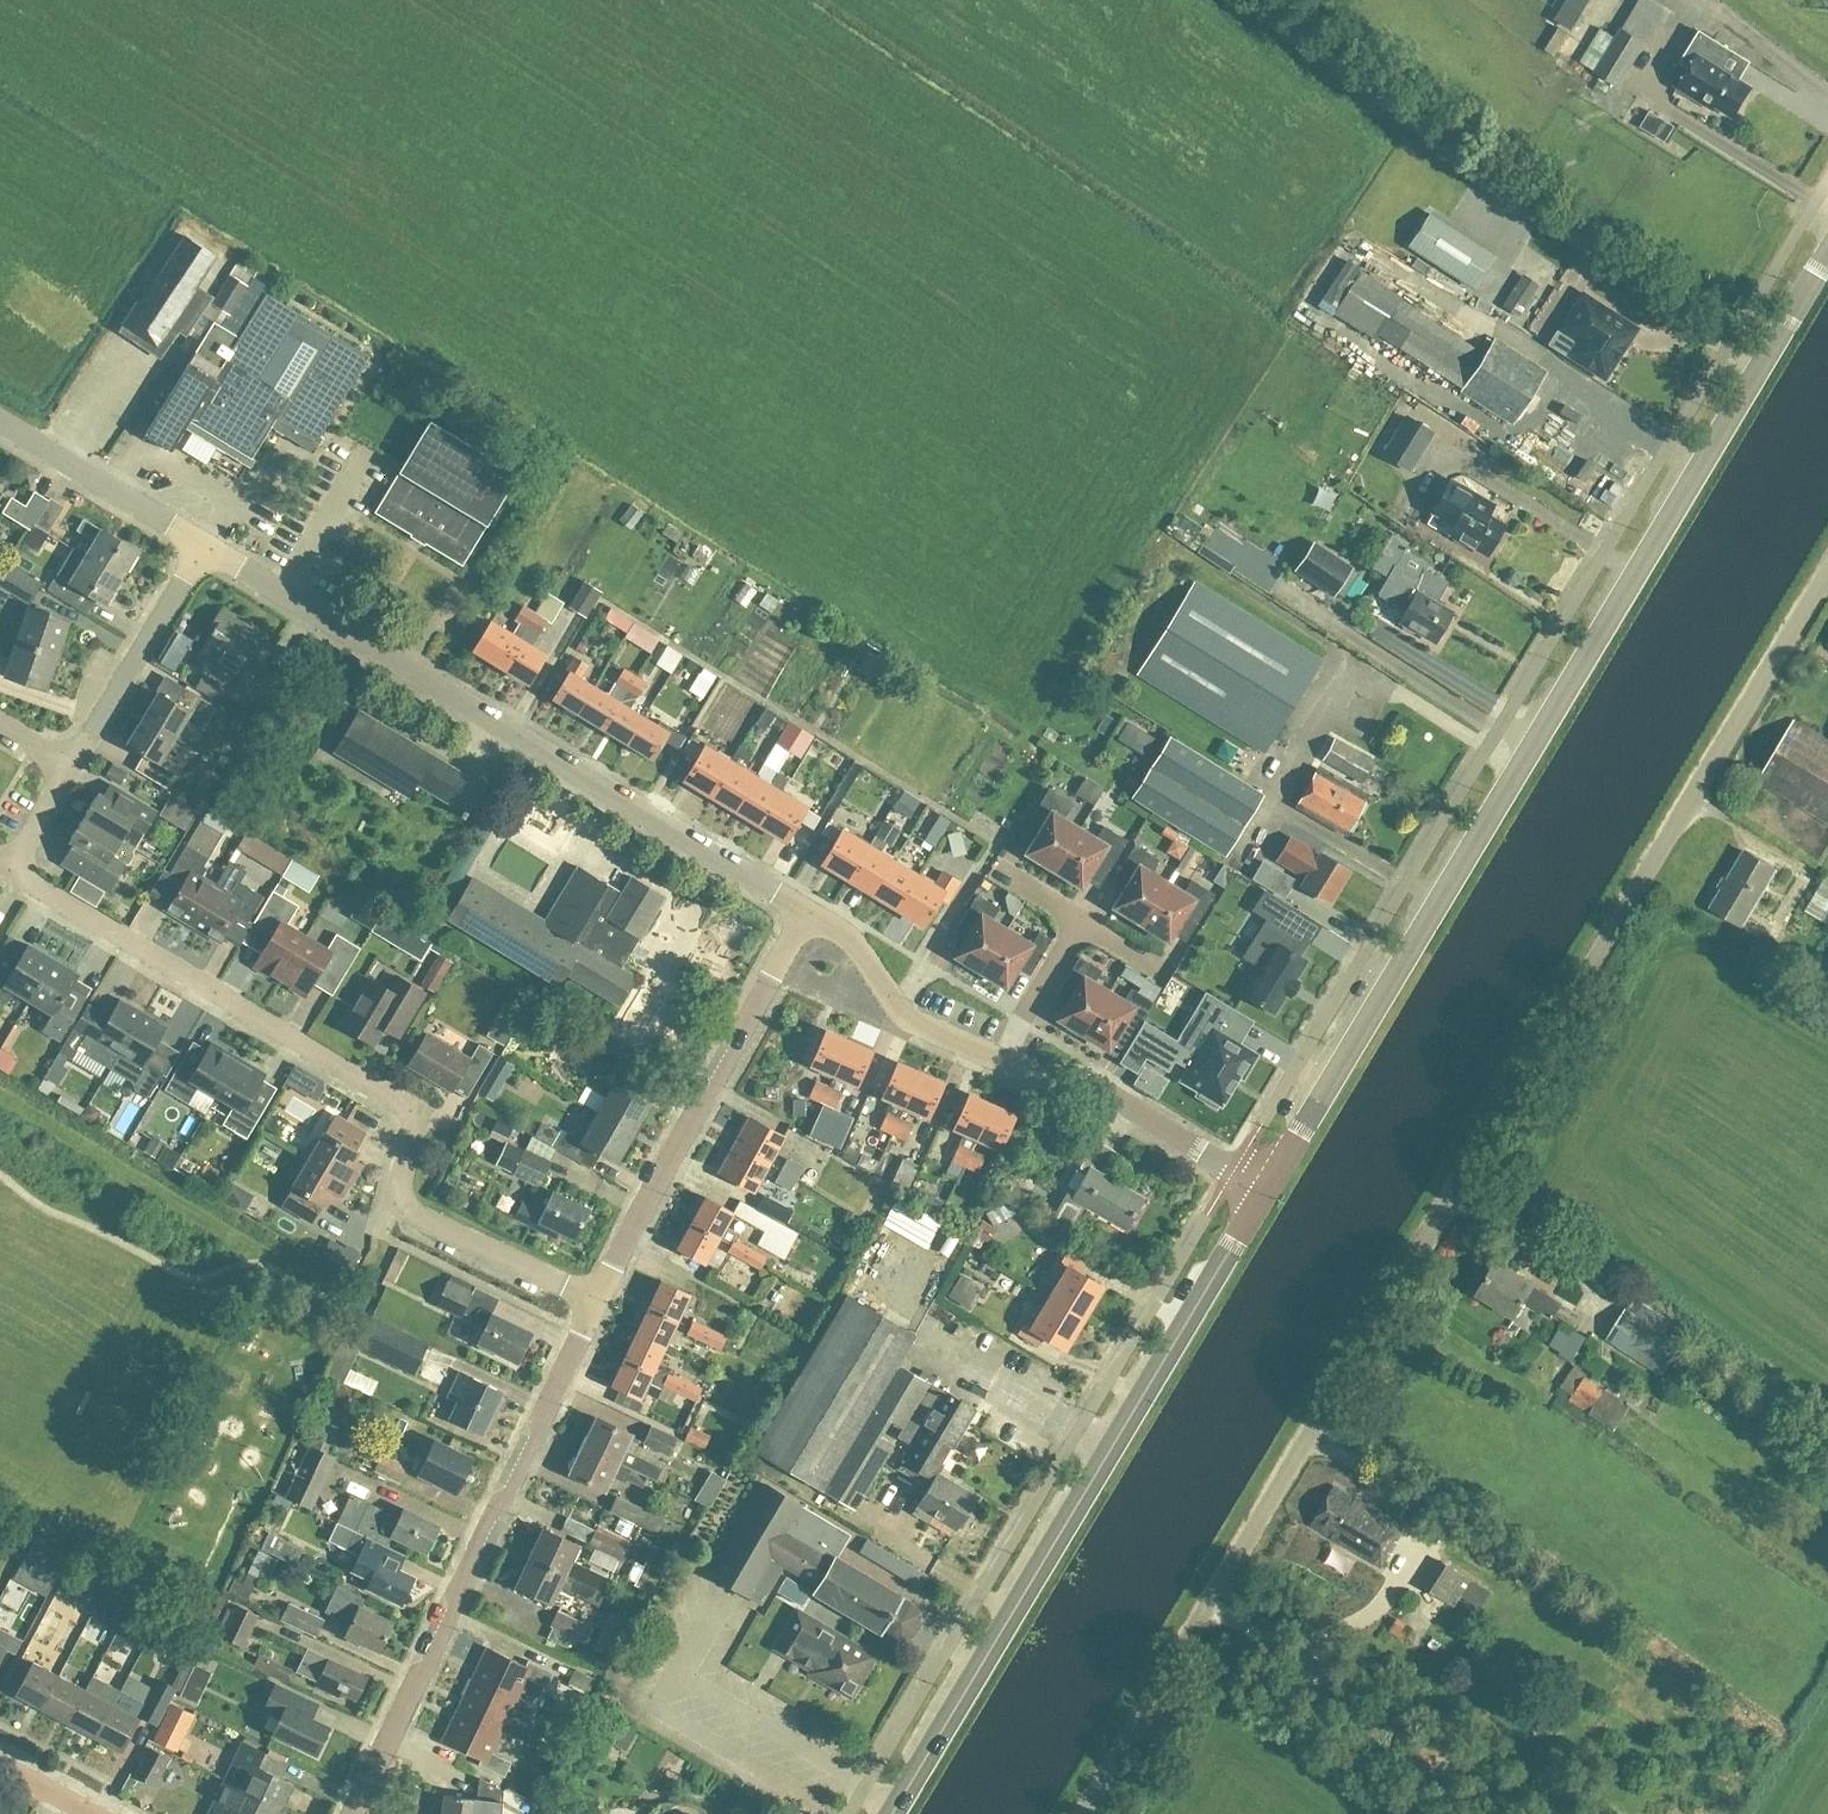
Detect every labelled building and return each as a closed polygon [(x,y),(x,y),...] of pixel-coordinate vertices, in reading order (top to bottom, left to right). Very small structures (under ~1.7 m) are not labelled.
[(1683,21),(1672,40),(1683,47),(1694,28),(1683,21)] [(1645,42),(1621,26),(1594,71),(1619,86),(1645,42)] [(1732,50),(1700,30),(1681,60),(1689,66),(1690,65),(1711,78),(1718,67),(1721,69),(1721,68),(1732,50)] [(1711,78),(1690,65),(1689,66),(1677,85),(1714,108),(1716,104),(1734,115),(1751,87),(1721,68),(1721,69),(1718,67),(1711,78)] [(1474,288),(1495,256),(1432,214),(1411,246),(1474,288)] [(185,235),(140,304),(138,302),(123,325),(137,335),(159,349),(173,327),(186,336),(213,296),(198,285),(217,256),(185,235)] [(249,284),(255,275),(237,263),(204,313),(222,325),(230,314),(232,315),(251,285),(249,284)] [(1459,391),(1511,425),(1544,372),(1494,338),(1485,352),(1402,299),(1404,297),(1362,269),(1334,312),(1376,338),(1379,334),(1462,387),(1459,391)] [(1503,304),(1520,315),(1540,284),(1523,273),(1503,304)] [(190,430),(194,423),(253,459),(278,418),(317,442),(370,355),(329,330),(319,347),(291,329),(300,313),(267,293),(249,322),(258,327),(249,342),(215,321),(145,436),(172,452),(187,428),(190,430)] [(1565,322),(1583,333),(1570,354),(1605,378),(1638,328),(1584,293),(1565,322)] [(1407,469),(1430,432),(1405,418),(1383,455),(1407,469)] [(487,528),(520,475),(508,468),(507,469),(445,431),(445,430),(432,422),(400,474),(402,474),(378,513),(464,566),(487,528)] [(1498,534),(1504,524),(1488,514),(1494,504),(1452,480),(1434,511),(1456,524),(1451,533),(1457,536),(1455,538),(1465,545),(1467,542),(1487,553),(1498,534)] [(35,523),(49,499),(35,490),(26,505),(12,496),(3,511),(17,520),(31,529),(35,523)] [(49,531),(64,505),(51,497),(49,499),(35,523),(49,531)] [(94,539),(85,555),(122,577),(138,549),(102,527),(101,529),(83,518),(77,529),(94,539)] [(1447,581),(1424,568),(1427,562),(1408,551),(1409,548),(1405,546),(1407,542),(1393,533),(1373,567),(1388,576),(1378,593),(1405,609),(1404,610),(1406,611),(1400,620),(1405,623),(1404,626),(1414,632),(1416,629),(1436,641),(1452,611),(1437,602),(1438,600),(1436,600),(1447,581)] [(1301,567),(1344,596),(1360,573),(1317,544),(1301,567)] [(106,604),(122,577),(85,555),(76,570),(63,562),(48,588),(73,603),(81,590),(106,604)] [(28,601),(39,583),(10,565),(0,581),(0,584),(28,601)] [(587,616),(600,594),(603,590),(585,579),(569,605),(587,616)] [(1137,672),(1265,752),(1321,660),(1193,581),(1137,672)] [(739,598),(748,609),(764,595),(755,585),(739,598)] [(475,649),(502,666),(535,611),(524,604),(514,618),(520,622),(513,633),(492,621),(475,649)] [(630,635),(639,626),(617,605),(608,614),(630,635)] [(18,641),(56,653),(67,620),(29,607),(27,613),(22,612),(19,620),(13,618),(7,637),(18,641)] [(276,679),(264,671),(278,649),(257,636),(254,641),(242,633),(248,625),(224,610),(212,628),(217,631),(206,649),(247,675),(238,690),(260,705),(276,679)] [(502,666),(504,667),(529,682),(546,654),(532,645),(540,633),(548,619),(535,611),(502,666)] [(46,686),(56,653),(18,641),(7,674),(46,686)] [(673,672),(684,654),(669,645),(658,662),(673,672)] [(554,698),(579,713),(596,685),(581,676),(589,664),(575,656),(567,669),(570,671),(554,698)] [(625,666),(615,682),(609,692),(596,685),(579,713),(603,728),(637,673),(625,666)] [(690,689),(703,698),(714,681),(701,672),(690,689)] [(603,728),(627,743),(640,721),(644,715),(630,706),(637,695),(638,696),(648,680),(637,673),(603,728)] [(225,698),(230,686),(204,676),(199,687),(225,698)] [(199,731),(215,706),(185,687),(176,702),(159,692),(144,717),(174,736),(183,721),(199,731)] [(1365,699),(1360,710),(1382,719),(1387,708),(1365,699)] [(469,812),(484,786),(359,712),(336,751),(410,795),(418,782),(465,810),(463,813),(466,815),(468,811),(469,812)] [(644,715),(640,721),(627,743),(652,758),(664,739),(679,749),(687,735),(662,719),(659,723),(644,715)] [(174,736),(144,717),(128,743),(144,753),(135,768),(165,786),(181,761),(165,751),(174,736)] [(815,735),(805,729),(806,727),(793,719),(779,742),(803,756),(815,735)] [(1827,819),(1827,738),(1797,719),(1760,778),(1827,819)] [(1137,724),(1126,747),(1141,755),(1153,732),(1137,724)] [(1226,854),(1263,794),(1170,736),(1133,796),(1226,854)] [(1323,758),(1362,781),(1374,760),(1335,737),(1323,758)] [(712,795),(732,763),(690,738),(682,751),(697,760),(686,779),(712,795)] [(732,763),(712,795),(736,809),(756,777),(744,770),(755,753),(743,745),(732,763)] [(1297,807),(1345,835),(1367,798),(1319,770),(1297,807)] [(768,785),(756,777),(736,809),(760,824),(780,791),(787,780),(775,773),(768,785)] [(99,792),(85,816),(135,845),(156,810),(112,783),(105,795),(99,792)] [(1029,821),(1042,829),(1027,853),(1054,870),(1080,827),(1053,811),(1062,796),(1049,789),(1029,821)] [(820,816),(780,791),(760,824),(787,840),(798,821),(812,829),(820,816)] [(936,846),(944,834),(947,830),(953,820),(941,812),(924,839),(936,846)] [(71,839),(73,841),(60,863),(108,891),(125,862),(129,861),(134,853),(133,849),(135,845),(85,816),(71,839)] [(192,924),(216,883),(202,875),(207,866),(204,864),(223,832),(201,819),(169,873),(181,880),(182,884),(177,892),(175,891),(165,908),(192,924)] [(850,878),(870,846),(828,821),(820,834),(835,843),(823,862),(850,878)] [(1097,838),(1080,827),(1054,870),(1082,887),(1097,863),(1109,870),(1128,840),(1105,826),(1097,838)] [(1304,885),(1336,903),(1353,875),(1295,841),(1282,864),(1308,879),(1304,885)] [(1142,924),(1168,881),(1154,873),(1159,859),(1136,845),(1117,875),(1129,883),(1114,907),(1142,924)] [(894,861),(870,846),(850,878),(874,893),(894,861)] [(1744,926),(1778,871),(1749,852),(1715,908),(1744,926)] [(313,891),(323,877),(296,858),(287,872),(313,891)] [(874,893),(898,908),(918,875),(894,861),(874,893)] [(578,866),(544,921),(473,878),(450,917),(558,983),(566,969),(618,1001),(634,975),(621,968),(665,895),(633,876),(623,891),(607,882),(578,866)] [(935,886),(918,875),(898,908),(925,924),(941,897),(947,901),(960,880),(944,871),(935,886)] [(1827,874),(1818,890),(1827,896),(1827,875),(1827,874)] [(230,891),(216,883),(192,924),(221,941),(231,924),(228,923),(233,914),(238,914),(249,921),(264,895),(237,879),(230,891)] [(1168,881),(1142,924),(1170,941),(1184,917),(1197,924),(1215,894),(1192,880),(1185,892),(1168,881)] [(281,977),(306,935),(287,924),(299,904),(273,889),(253,923),(273,935),(255,965),(269,973),(270,971),(281,977)] [(1253,942),(1271,954),(1246,993),(1258,1001),(1257,1003),(1261,1005),(1262,1004),(1274,1011),(1287,992),(1291,994),(1298,982),(1294,979),(1306,961),(1298,956),(1307,941),(1308,940),(1289,928),(1300,911),(1266,890),(1254,909),(1268,918),(1253,942)] [(956,956),(982,971),(1007,929),(993,920),(1000,908),(978,894),(959,924),(971,932),(956,956)] [(1827,923),(1827,902),(1815,895),(1807,910),(1827,923)] [(1007,929),(982,971),(1007,987),(1022,963),(1033,970),(1052,939),(1040,932),(1032,944),(1007,929)] [(292,984),(291,986),(305,995),(323,965),(342,977),(360,947),(337,932),(327,948),(306,935),(281,977),(292,984)] [(30,998),(54,958),(30,943),(12,972),(0,965),(0,999),(5,1002),(17,990),(30,998)] [(1084,1034),(1110,991),(1095,982),(1102,970),(1080,956),(1062,987),(1073,994),(1058,1018),(1084,1034)] [(79,972),(54,958),(30,998),(54,1012),(47,1023),(65,1033),(85,999),(68,990),(79,972)] [(425,991),(396,974),(388,988),(369,977),(342,1023),(374,1043),(384,1026),(399,1035),(425,991)] [(1125,1000),(1110,991),(1084,1034),(1109,1049),(1124,1025),(1136,1032),(1155,1002),(1132,988),(1125,1000)] [(1209,1033),(1198,1053),(1238,1077),(1240,1074),(1244,1077),(1258,1053),(1226,1034),(1231,1025),(1227,1023),(1236,1008),(1209,992),(1199,1007),(1211,1014),(1202,1029),(1209,1033)] [(144,1011),(121,997),(111,1014),(89,1001),(75,1025),(60,1050),(73,1057),(79,1047),(111,1066),(144,1011)] [(506,1044),(524,1012),(508,1003),(490,1035),(506,1044)] [(159,1039),(167,1024),(144,1011),(111,1066),(132,1079),(136,1089),(148,1069),(143,1065),(159,1039)] [(1144,1021),(1134,1038),(1155,1050),(1151,1057),(1168,1068),(1175,1057),(1189,1066),(1181,1079),(1199,1090),(1197,1094),(1217,1106),(1219,1102),(1222,1104),(1238,1077),(1198,1053),(1144,1021)] [(812,1064),(835,1074),(850,1041),(827,1031),(812,1064)] [(477,1079),(493,1051),(479,1042),(470,1057),(427,1032),(408,1063),(452,1088),(462,1071),(477,1079)] [(200,1084),(217,1094),(239,1057),(212,1041),(197,1067),(182,1058),(165,1088),(189,1102),(200,1084)] [(873,1051),(850,1041),(835,1074),(822,1101),(824,1103),(834,1107),(847,1080),(858,1085),(873,1051)] [(581,1044),(570,1062),(589,1073),(599,1055),(581,1044)] [(20,1055),(6,1046),(0,1056),(0,1062),(12,1069),(20,1055)] [(598,1114),(632,1133),(649,1104),(619,1087),(628,1071),(602,1056),(593,1073),(614,1085),(598,1114)] [(250,1098),(265,1073),(239,1057),(217,1094),(234,1104),(223,1122),(247,1137),(265,1107),(250,1098)] [(901,1118),(906,1106),(921,1073),(898,1062),(883,1096),(893,1101),(881,1128),(894,1133),(901,1118)] [(136,1089),(149,1097),(163,1072),(151,1065),(148,1069),(136,1089)] [(327,1094),(332,1081),(304,1070),(300,1083),(327,1094)] [(921,1073),(906,1106),(929,1117),(944,1083),(921,1073)] [(822,1101),(829,1084),(817,1079),(809,1096),(822,1102),(822,1101)] [(505,1112),(513,1095),(497,1087),(489,1104),(505,1112)] [(973,1149),(978,1138),(993,1105),(970,1094),(955,1128),(966,1133),(953,1160),(966,1166),(973,1149)] [(834,1107),(824,1103),(810,1134),(841,1148),(855,1116),(835,1108),(834,1107)] [(1016,1115),(993,1105),(978,1138),(1001,1149),(1016,1115)] [(313,1139),(304,1155),(351,1183),(363,1163),(354,1158),(358,1151),(355,1149),(366,1132),(335,1114),(318,1142),(313,1139)] [(616,1162),(632,1133),(598,1114),(582,1142),(561,1130),(552,1146),(592,1168),(600,1153),(616,1162)] [(769,1163),(784,1136),(751,1117),(736,1144),(769,1163)] [(901,1118),(894,1133),(907,1139),(913,1124),(901,1118)] [(526,1147),(525,1149),(508,1140),(497,1163),(514,1171),(513,1173),(539,1186),(553,1159),(527,1148),(526,1147)] [(753,1190),(769,1163),(736,1144),(720,1171),(753,1190)] [(985,1154),(973,1149),(966,1166),(978,1171),(985,1154)] [(340,1202),(351,1183),(304,1155),(294,1171),(300,1174),(283,1202),(314,1220),(324,1203),(326,1204),(331,1197),(340,1202)] [(890,1186),(907,1193),(919,1164),(903,1156),(890,1186)] [(788,1157),(781,1169),(797,1177),(804,1166),(788,1157)] [(1068,1235),(1085,1205),(1125,1228),(1143,1198),(1090,1166),(1075,1191),(1071,1189),(1061,1199),(1047,1222),(1068,1235)] [(791,1189),(797,1177),(781,1169),(774,1180),(791,1189)] [(574,1238),(588,1209),(551,1191),(542,1211),(522,1201),(514,1216),(555,1236),(557,1230),(574,1238)] [(756,1208),(786,1224),(794,1209),(764,1192),(756,1208)] [(720,1238),(734,1213),(706,1197),(691,1222),(720,1238)] [(917,1226),(937,1230),(940,1217),(919,1213),(917,1226)] [(720,1238),(691,1222),(677,1248),(705,1263),(720,1238)] [(744,1260),(752,1246),(735,1237),(727,1251),(744,1260)] [(768,1255),(752,1246),(744,1260),(760,1269),(768,1255)] [(974,1246),(962,1267),(980,1277),(992,1256),(974,1246)] [(1066,1271),(1050,1297),(1083,1317),(1102,1285),(1079,1272),(1084,1263),(1067,1253),(1058,1267),(1066,1271)] [(1558,1315),(1566,1299),(1557,1295),(1559,1291),(1501,1260),(1483,1294),(1521,1314),(1529,1300),(1558,1315)] [(461,1317),(474,1291),(448,1279),(436,1305),(461,1317)] [(677,1321),(690,1294),(661,1280),(648,1307),(677,1321)] [(821,1490),(860,1425),(897,1364),(914,1336),(848,1296),(756,1450),(821,1490)] [(1637,1296),(1628,1309),(1627,1308),(1608,1338),(1662,1373),(1681,1343),(1661,1330),(1669,1318),(1637,1296)] [(1065,1348),(1083,1317),(1050,1297),(1034,1324),(1027,1319),(1019,1332),(1037,1343),(1041,1335),(1065,1348)] [(514,1360),(529,1331),(475,1305),(470,1317),(485,1324),(477,1342),(480,1344),(479,1347),(492,1353),(493,1350),(514,1360)] [(677,1321),(648,1307),(636,1333),(665,1346),(677,1321)] [(429,1345),(373,1317),(360,1345),(415,1372),(429,1345)] [(687,1333),(703,1341),(710,1327),(694,1319),(687,1333)] [(952,1334),(960,1338),(965,1330),(957,1325),(952,1334)] [(721,1349),(727,1335),(710,1327),(703,1341),(721,1349)] [(636,1333),(624,1359),(667,1379),(672,1381),(676,1373),(676,1372),(657,1363),(665,1346),(636,1333)] [(640,1399),(647,1383),(662,1390),(664,1386),(667,1379),(624,1359),(611,1385),(640,1399)] [(929,1483),(930,1484),(937,1473),(974,1411),(897,1364),(860,1425),(892,1445),(894,1442),(883,1435),(891,1420),(903,1427),(898,1436),(911,1444),(897,1468),(916,1479),(918,1477),(929,1483)] [(1570,1398),(1606,1422),(1622,1398),(1607,1387),(1604,1391),(1584,1378),(1587,1373),(1575,1365),(1562,1385),(1573,1393),(1570,1398)] [(480,1433),(500,1392),(459,1371),(447,1395),(457,1400),(449,1418),(480,1433)] [(667,1379),(664,1386),(679,1393),(679,1392),(685,1378),(676,1373),(672,1381),(667,1379)] [(685,1378),(679,1392),(696,1400),(703,1387),(685,1378)] [(595,1417),(582,1445),(656,1480),(662,1467),(623,1448),(630,1434),(595,1417)] [(643,1443),(669,1455),(678,1437),(651,1424),(643,1443)] [(854,1509),(892,1445),(860,1425),(821,1490),(854,1509)] [(419,1472),(454,1489),(470,1457),(445,1445),(445,1447),(433,1441),(432,1442),(419,1436),(413,1450),(426,1456),(419,1472)] [(656,1481),(656,1480),(582,1445),(569,1473),(604,1489),(611,1475),(624,1481),(626,1478),(641,1486),(646,1476),(656,1481)] [(336,1458),(321,1452),(310,1446),(297,1474),(286,1496),(313,1509),(336,1458)] [(957,1529),(959,1525),(976,1496),(937,1473),(930,1484),(929,1483),(912,1512),(927,1521),(932,1514),(957,1529)] [(903,1597),(836,1557),(847,1538),(825,1524),(827,1521),(801,1506),(802,1505),(767,1484),(713,1574),(762,1603),(784,1566),(819,1586),(813,1595),(879,1635),(881,1632),(888,1637),(900,1639),(911,1635),(917,1625),(916,1613),(909,1604),(901,1599),(903,1597)] [(1317,1524),(1384,1565),(1408,1528),(1340,1486),(1317,1524)] [(350,1492),(337,1521),(388,1545),(393,1534),(426,1550),(438,1524),(402,1507),(398,1515),(369,1501),(350,1492)] [(609,1510),(657,1532),(671,1539),(677,1525),(673,1523),(672,1524),(663,1520),(664,1517),(618,1495),(609,1510)] [(414,1577),(399,1570),(407,1554),(388,1545),(337,1521),(329,1537),(361,1553),(354,1568),(370,1576),(366,1585),(402,1602),(414,1577)] [(544,1529),(530,1558),(604,1593),(610,1580),(571,1561),(578,1545),(544,1529)] [(588,1545),(621,1559),(628,1543),(596,1529),(588,1545)] [(860,1551),(881,1564),(889,1552),(867,1539),(860,1551)] [(598,1606),(604,1593),(530,1558),(516,1586),(551,1603),(558,1587),(598,1606)] [(1454,1606),(1463,1591),(1485,1604),(1492,1592),(1471,1578),(1443,1561),(1434,1575),(1438,1578),(1430,1591),(1440,1597),(1454,1606)] [(345,1634),(379,1650),(392,1622),(358,1606),(363,1597),(337,1585),(325,1610),(351,1622),(345,1634)] [(280,1619),(317,1636),(325,1619),(289,1601),(280,1619)] [(259,1614),(236,1603),(232,1611),(228,1609),(219,1628),(223,1630),(221,1635),(244,1646),(259,1614)] [(551,1625),(582,1640),(590,1625),(558,1610),(551,1625)] [(872,1660),(870,1655),(795,1610),(775,1645),(788,1653),(786,1656),(810,1671),(808,1673),(846,1696),(851,1694),(872,1660)] [(473,1675),(476,1677),(521,1698),(531,1679),(546,1687),(553,1672),(529,1660),(528,1662),(492,1645),(483,1664),(479,1662),(473,1675)] [(366,1676),(327,1657),(307,1647),(295,1670),(316,1680),(314,1685),(337,1696),(340,1691),(355,1698),(366,1676)] [(254,1665),(277,1676),(283,1664),(260,1652),(254,1665)] [(14,1693),(41,1708),(58,1676),(31,1662),(14,1693)] [(84,1690),(58,1676),(41,1708),(67,1722),(84,1690)] [(457,1706),(461,1708),(506,1730),(516,1709),(532,1717),(537,1706),(521,1698),(476,1677),(467,1694),(464,1693),(457,1706)] [(121,1750),(138,1719),(140,1715),(156,1723),(175,1687),(159,1679),(146,1704),(118,1689),(110,1704),(111,1704),(94,1736),(121,1750)] [(271,1733),(314,1753),(327,1726),(312,1719),(319,1705),(274,1684),(262,1708),(279,1716),(271,1733)] [(84,1690),(67,1722),(94,1736),(111,1704),(110,1704),(84,1690)] [(171,1702),(154,1739),(178,1751),(196,1714),(171,1702)] [(494,1753),(506,1730),(461,1708),(453,1725),(450,1723),(443,1737),(483,1757),(479,1763),(504,1775),(511,1761),(494,1753)] [(1399,1752),(1426,1770),(1443,1744),(1434,1738),(1429,1745),(1412,1733),(1399,1752)] [(243,1742),(225,1779),(281,1806),(292,1782),(277,1775),(284,1762),(269,1754),(243,1742)] [(135,1776),(154,1786),(169,1758),(150,1748),(135,1776)] [(440,1813),(502,1813),(505,1791),(482,1778),(480,1798),(442,1793),(440,1813)] [(281,1806),(225,1779),(208,1813),(277,1813),(281,1806)]
